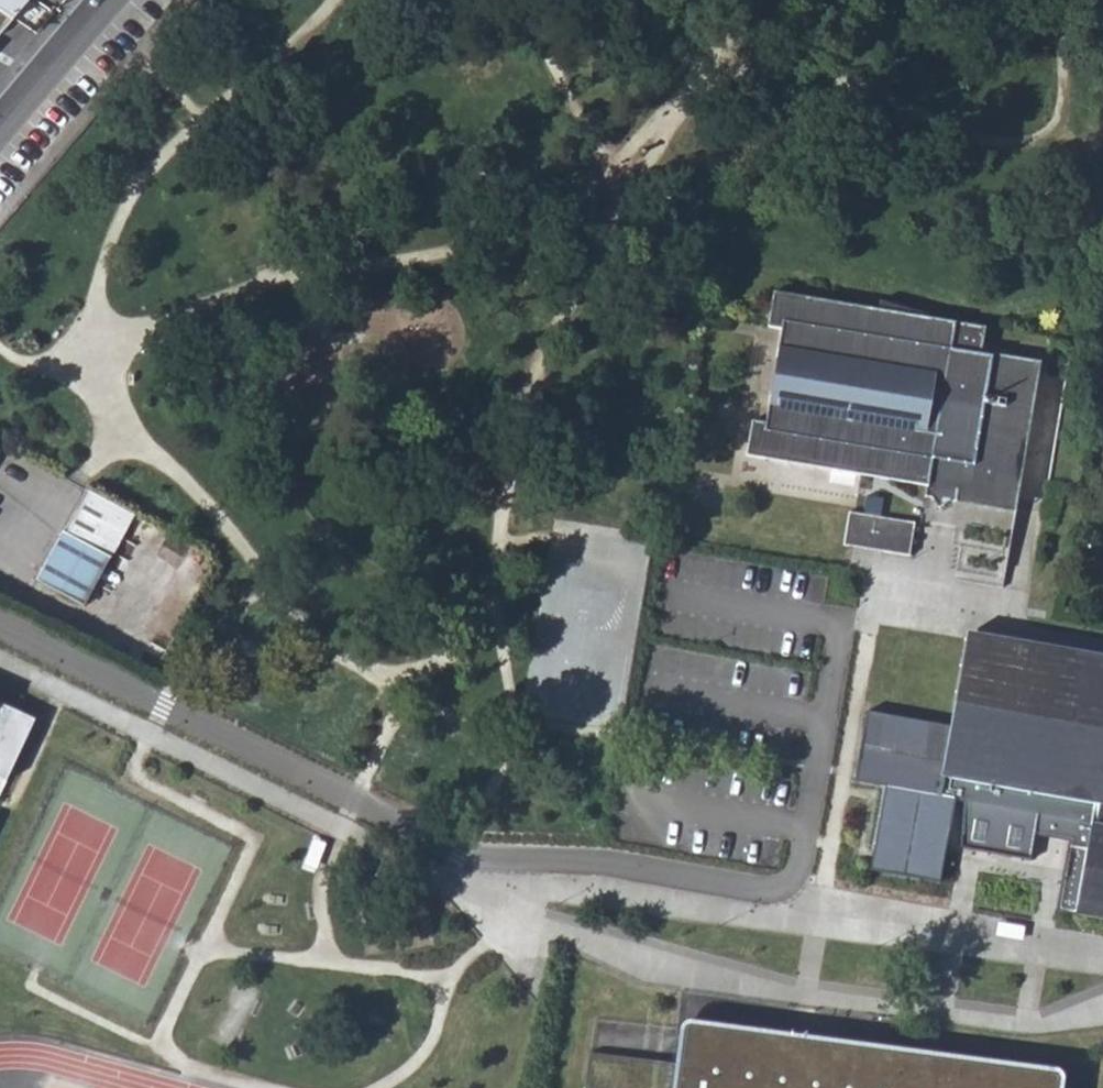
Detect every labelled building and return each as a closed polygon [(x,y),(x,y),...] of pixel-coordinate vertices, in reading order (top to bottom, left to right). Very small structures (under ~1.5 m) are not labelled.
[(27,0),(0,0),(0,33),(27,0)] [(758,421),(752,456),(928,489),(927,500),(937,502),(943,513),(954,505),(961,507),(964,495),(1024,506),(1049,370),(989,359),(995,332),(960,327),(886,304),(885,313),(782,293),(776,329),(790,331),(773,423),(758,421)] [(61,525),(37,575),(86,599),(131,508),(87,486),(66,527),(61,525)] [(1094,507),(1082,505),(1082,508),(1080,514),(1080,516),(1092,518),(1094,507)] [(916,526),(851,514),(844,546),(910,559),(916,526)] [(854,780),(887,786),(872,869),(938,881),(948,826),(1066,847),(1056,910),(1078,915),(1079,911),(1102,915),(1102,663),(968,640),(952,728),(867,714),(854,780)] [(0,700),(0,780),(2,780),(0,784),(0,793),(2,794),(38,718),(0,700)] [(1079,1079),(1063,1082),(1061,1073),(1056,1070),(681,1019),(675,1064),(591,1052),(586,1087),(1078,1087),(1079,1079)]
